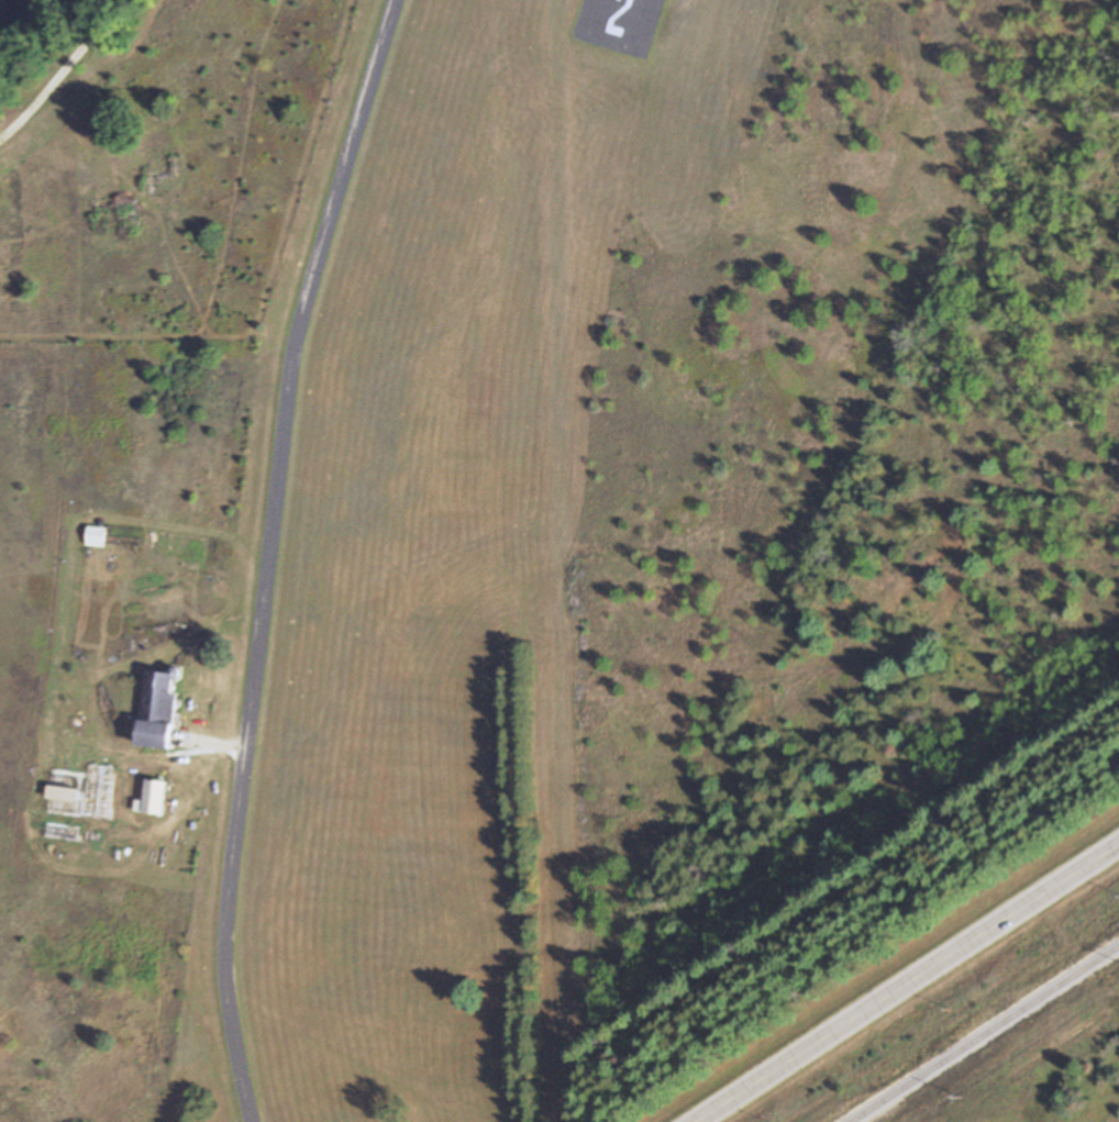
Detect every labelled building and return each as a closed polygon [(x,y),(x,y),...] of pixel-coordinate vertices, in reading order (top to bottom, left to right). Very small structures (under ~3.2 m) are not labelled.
[(88,545),(106,547),(108,529),(90,527),(88,545)] [(140,747),(174,751),(180,695),(175,695),(177,675),(148,672),(140,747)] [(166,816),(168,782),(147,782),(146,814),(166,816)]
